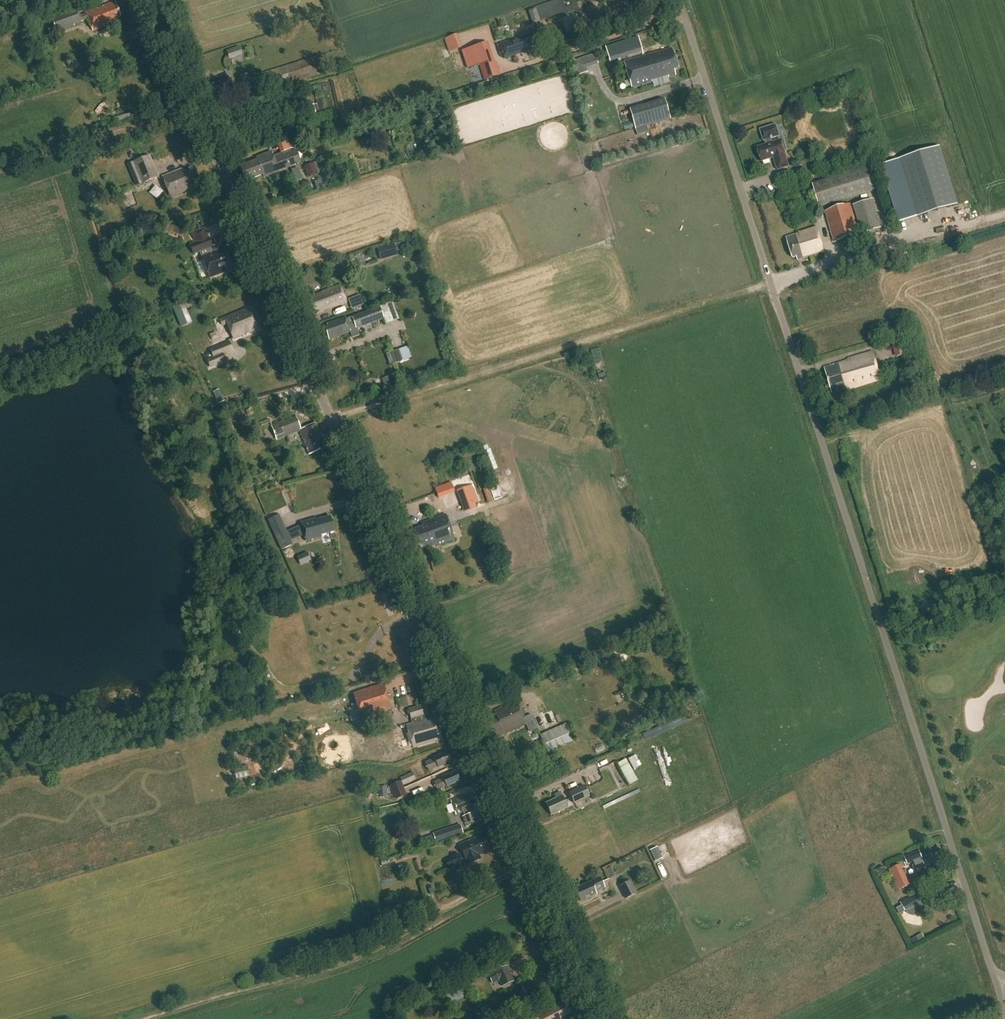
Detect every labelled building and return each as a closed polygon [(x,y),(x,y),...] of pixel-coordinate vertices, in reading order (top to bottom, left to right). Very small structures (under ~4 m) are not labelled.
[(78,10),(48,21),(53,35),(83,24),(82,22),(89,20),(93,31),(104,26),(103,23),(109,21),(110,24),(118,21),(117,17),(121,16),(115,1),(86,12),(86,14),(80,16),(78,10)] [(555,1),(534,8),(534,10),(529,11),(533,24),(555,16),(557,19),(568,16),(565,9),(559,11),(555,1)] [(532,49),(527,32),(519,34),(520,38),(500,44),(504,58),(532,49)] [(458,33),(446,36),(449,50),(461,47),(458,33)] [(472,67),(479,65),(484,80),(499,75),(497,69),(494,70),(485,43),(467,49),(472,67)] [(227,49),(230,58),(241,54),(238,46),(227,49)] [(678,69),(672,49),(661,53),(661,52),(624,63),(632,89),(675,76),(674,70),(678,69)] [(596,52),(571,60),(576,75),(601,66),(596,52)] [(269,90),(325,73),(320,55),(264,72),(269,90)] [(232,91),(224,74),(204,83),(211,100),(232,91)] [(110,87),(107,77),(93,80),(96,91),(110,87)] [(316,99),(320,116),(330,113),(325,97),(316,99)] [(630,110),(635,129),(670,119),(665,99),(630,110)] [(765,140),(767,145),(757,148),(762,162),(774,158),(778,171),(789,167),(785,155),(786,155),(781,140),(772,143),(770,139),(779,136),(776,125),(761,130),(764,141),(765,140)] [(281,151),(293,146),(290,138),(278,143),(281,151)] [(900,159),(918,217),(958,205),(940,147),(900,159)] [(299,161),(294,149),(273,158),(270,151),(255,157),(256,160),(240,167),(245,179),(251,177),(252,178),(260,175),(261,177),(299,161)] [(132,163),(127,165),(132,177),(137,175),(141,185),(159,179),(149,156),(132,163)] [(317,173),(313,163),(303,167),(308,177),(317,173)] [(812,183),(820,208),(877,190),(869,166),(812,183)] [(200,184),(193,167),(186,171),(185,168),(162,177),(170,198),(171,197),(193,188),(193,187),(200,184)] [(292,171),(296,182),(303,179),(299,168),(292,171)] [(853,206),(862,235),(881,229),(873,200),(853,206)] [(860,234),(851,204),(825,212),(834,242),(860,234)] [(172,226),(169,231),(178,235),(180,229),(172,226)] [(824,252),(816,227),(799,232),(800,234),(786,238),(793,258),(797,257),(798,261),(824,252)] [(193,255),(202,251),(211,248),(213,247),(206,228),(186,236),(193,255)] [(211,248),(202,251),(204,254),(201,255),(210,278),(234,269),(226,249),(214,253),(213,251),(212,251),(211,248)] [(346,303),(339,286),(322,292),(322,294),(309,299),(313,311),(316,310),(317,312),(331,307),(332,308),(346,303)] [(351,300),(354,310),(365,306),(361,296),(351,300)] [(399,321),(392,302),(346,319),(346,317),(326,324),(327,326),(324,327),(329,341),(351,333),(350,330),(356,328),(356,330),(384,320),(385,325),(399,321)] [(173,309),(180,325),(185,322),(179,307),(173,309)] [(222,327),(228,325),(233,338),(258,328),(252,312),(249,314),(247,309),(219,320),(222,327)] [(891,340),(896,357),(907,354),(902,337),(891,340)] [(213,358),(207,360),(211,369),(225,363),(222,354),(232,350),(228,342),(210,350),(213,358)] [(408,348),(389,354),(393,366),(412,359),(408,348)] [(832,393),(881,380),(873,352),(848,359),(849,361),(824,368),(832,393)] [(394,387),(390,376),(382,379),(385,390),(394,387)] [(216,399),(218,405),(225,402),(222,396),(216,399)] [(277,441),(300,432),(309,453),(325,446),(315,423),(299,429),(295,417),(281,422),(280,420),(273,423),(274,425),(271,427),(277,441)] [(469,486),(456,491),(462,508),(475,503),(469,486)] [(300,525),(287,532),(279,515),(268,520),(281,550),(293,545),(291,541),(303,536),(300,525)] [(454,540),(445,515),(422,523),(423,527),(410,531),(417,550),(429,546),(430,547),(436,545),(437,547),(454,540)] [(334,531),(330,516),(316,520),(316,518),(300,522),(305,541),(321,536),(321,534),(334,531)] [(308,552),(297,557),(300,565),(311,561),(308,552)] [(360,718),(380,712),(391,709),(383,684),(353,693),(360,718)] [(502,733),(503,735),(525,725),(528,732),(536,729),(530,716),(522,719),(515,702),(493,712),(495,715),(488,718),(489,721),(486,723),(492,737),(502,733)] [(414,722),(406,724),(413,747),(442,739),(435,715),(425,718),(421,705),(408,709),(411,718),(412,718),(414,722)] [(540,735),(548,752),(572,742),(564,724),(540,735)] [(424,762),(426,767),(428,771),(451,760),(447,751),(424,762)] [(626,757),(630,767),(638,764),(634,754),(626,757)] [(613,793),(612,773),(614,773),(613,765),(602,765),(603,782),(594,783),(594,794),(613,793)] [(626,776),(632,784),(640,779),(635,770),(626,776)] [(445,786),(460,780),(455,771),(433,781),(436,789),(445,785),(445,786)] [(416,779),(413,772),(400,778),(404,785),(416,779)] [(401,780),(390,785),(396,799),(407,794),(401,780)] [(574,804),(589,796),(584,785),(569,793),(574,804)] [(387,787),(379,787),(379,798),(387,797),(387,787)] [(550,815),(567,808),(559,792),(554,795),(555,799),(545,803),(550,815)] [(471,813),(470,810),(478,808),(472,793),(466,796),(466,797),(462,799),(461,797),(451,801),(455,813),(462,811),(464,816),(462,816),(466,827),(477,822),(474,812),(471,813)] [(456,826),(433,833),(436,842),(459,835),(456,826)] [(489,847),(483,834),(459,845),(468,864),(480,859),(478,854),(487,850),(486,848),(489,847)] [(657,847),(649,851),(655,862),(663,858),(657,847)] [(937,867),(931,853),(925,856),(926,857),(922,859),(919,851),(904,857),(907,864),(911,863),(917,878),(928,874),(928,876),(936,872),(934,869),(937,867)] [(460,853),(445,860),(450,872),(466,866),(460,853)] [(422,869),(419,860),(413,862),(416,871),(422,869)] [(606,866),(607,875),(615,874),(614,865),(606,866)] [(900,865),(889,870),(898,889),(908,884),(900,865)] [(884,869),(876,873),(878,878),(887,874),(884,869)] [(604,887),(600,879),(590,884),(590,883),(575,890),(581,902),(595,895),(594,892),(604,887)] [(630,881),(619,887),(626,899),(637,893),(630,881)] [(900,902),(906,912),(922,902),(916,893),(900,902)] [(507,965),(488,974),(492,984),(499,981),(501,987),(515,982),(507,965)] [(545,977),(544,974),(521,984),(527,999),(553,988),(548,976),(545,977)] [(569,1016),(568,1014),(572,1012),(564,998),(534,1014),(536,1018),(564,1018),(569,1016)]
